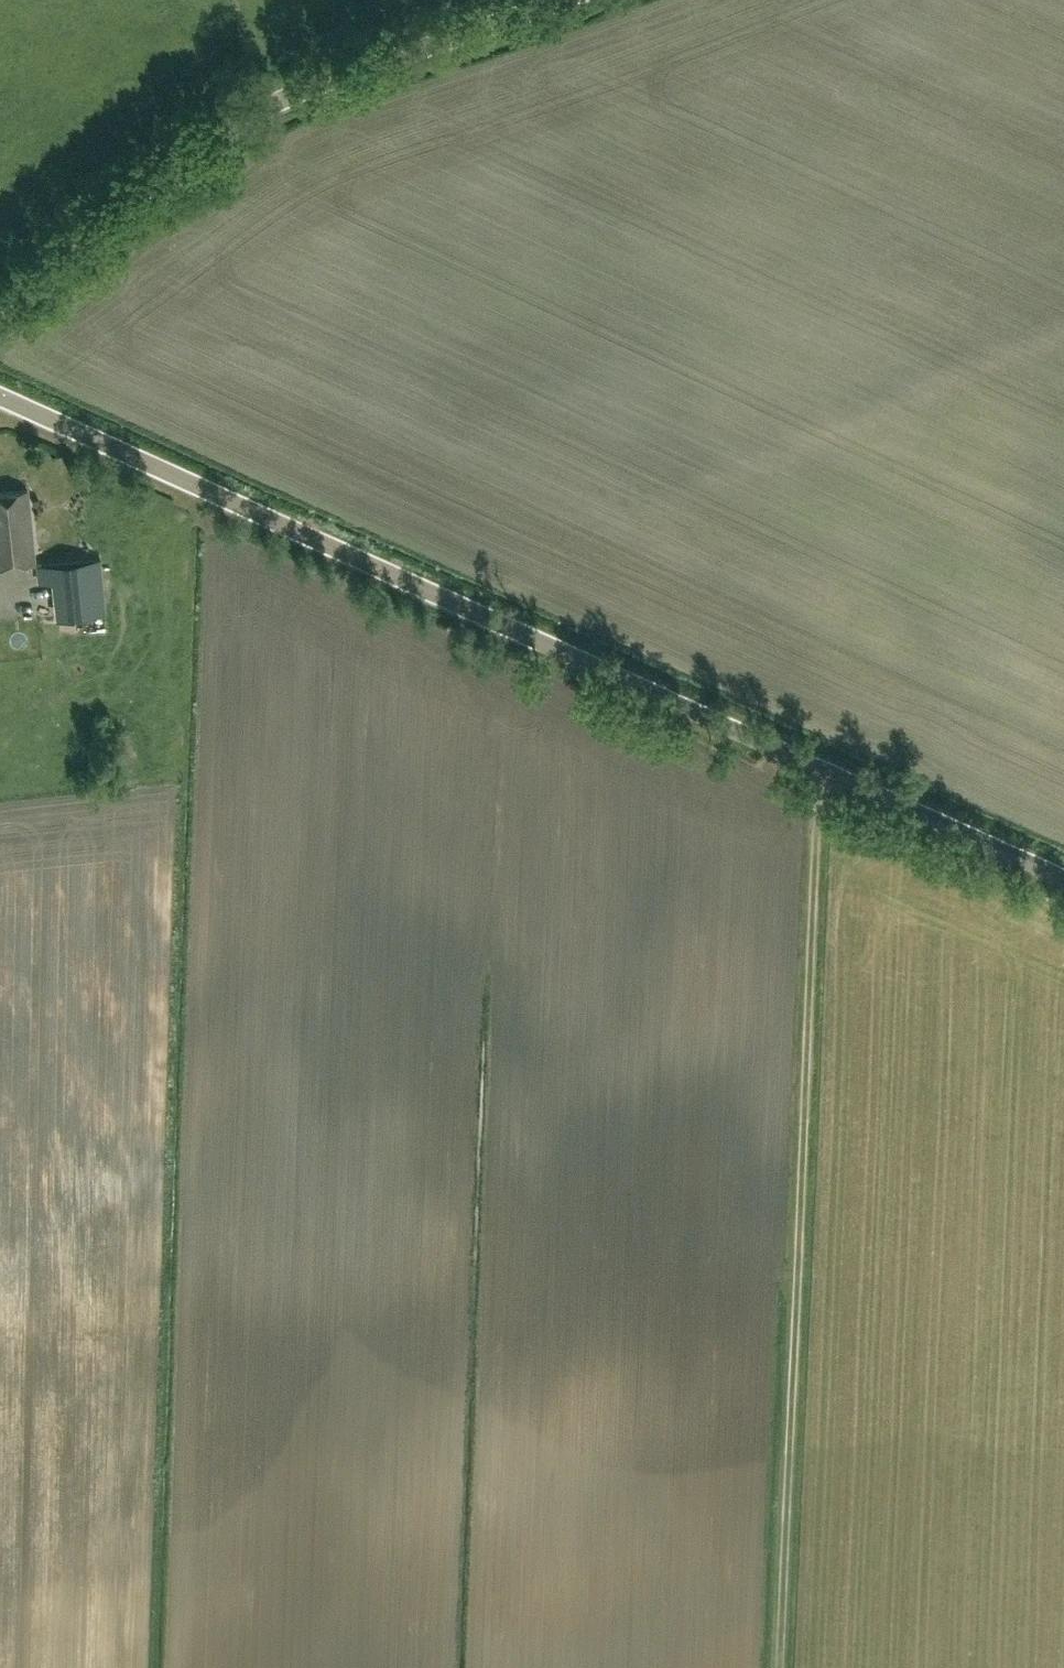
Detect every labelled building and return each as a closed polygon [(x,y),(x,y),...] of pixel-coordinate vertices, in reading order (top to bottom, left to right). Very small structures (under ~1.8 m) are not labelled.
[(31,561),(27,513),(32,512),(31,501),(25,501),(24,492),(0,494),(0,564),(31,561)] [(96,559),(52,564),(35,565),(37,585),(53,583),(57,616),(101,612),(96,559)]
